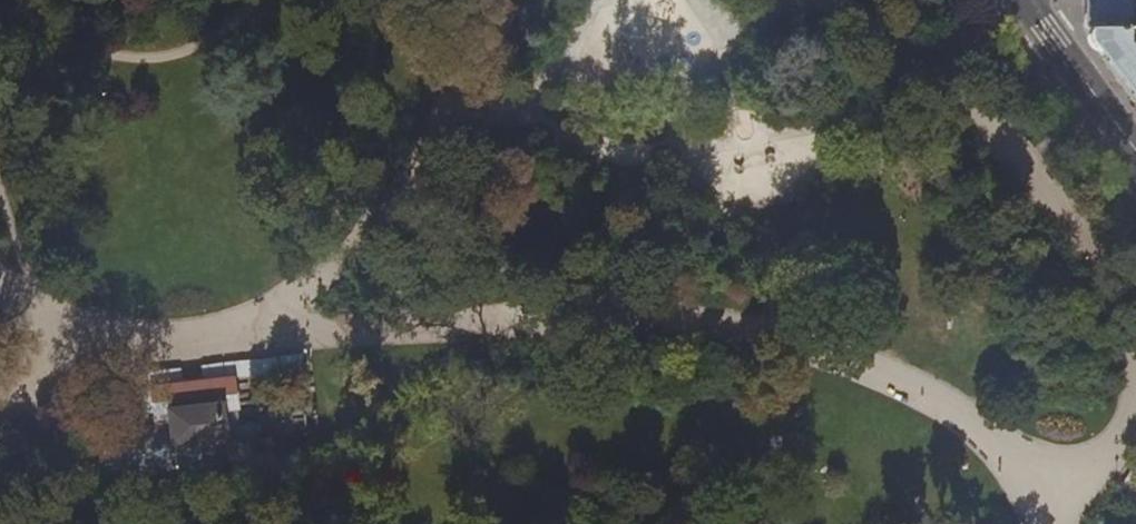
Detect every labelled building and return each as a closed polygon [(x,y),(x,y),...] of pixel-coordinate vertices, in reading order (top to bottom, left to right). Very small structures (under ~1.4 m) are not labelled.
[(1129,0),(1085,0),(1084,25),(1090,25),(1135,25),(1135,5),(1129,5),(1129,0)] [(1090,25),(1090,39),(1120,80),(1135,101),(1135,25),(1090,25)] [(182,470),(195,480),(216,478),(224,463),(324,427),(315,402),(237,430),(236,422),(234,381),(151,388),(155,429),(98,436),(103,479),(182,470)]
